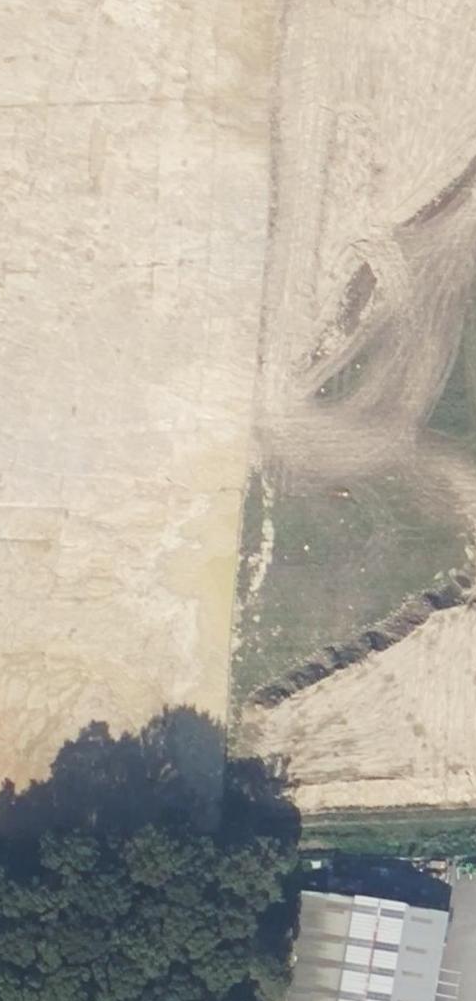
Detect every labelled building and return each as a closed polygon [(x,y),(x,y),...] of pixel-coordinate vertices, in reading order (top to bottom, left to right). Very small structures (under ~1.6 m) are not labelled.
[(302,892),(293,947),(299,948),(290,1000),(432,1000),(446,914),(302,892)]
